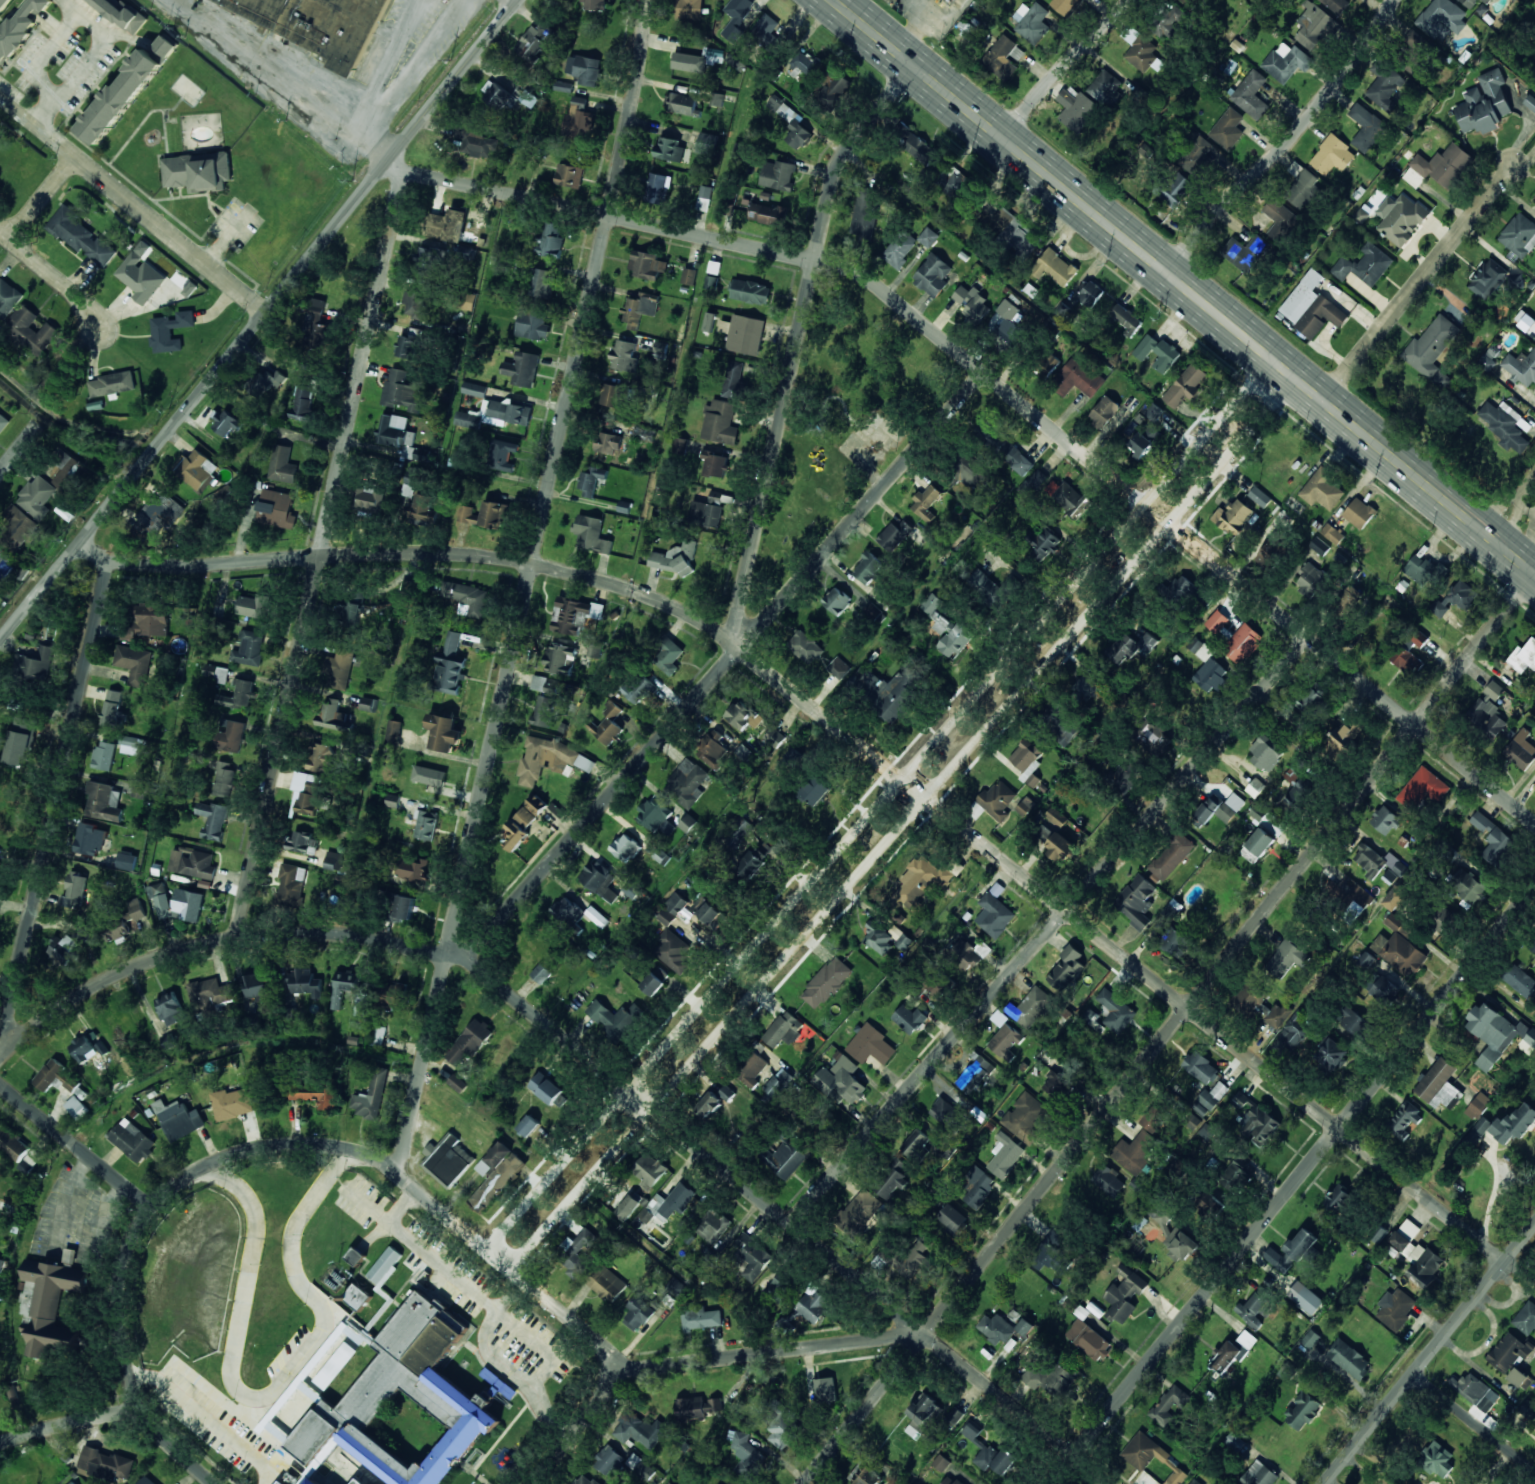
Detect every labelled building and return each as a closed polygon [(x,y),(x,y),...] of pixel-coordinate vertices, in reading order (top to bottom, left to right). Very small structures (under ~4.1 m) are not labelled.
[(4,68),(40,17),(41,18),(54,0),(53,0),(30,0),(16,20),(10,16),(0,31),(0,65),(4,68)] [(12,0),(0,0),(0,9),(3,12),(12,0)] [(136,36),(149,18),(131,5),(129,7),(120,0),(88,0),(136,36)] [(607,0),(583,0),(582,10),(606,10),(607,0)] [(704,0),(679,0),(679,19),(703,20),(704,0)] [(749,25),(743,20),(756,4),(751,0),(732,0),(724,10),(734,18),(721,33),(734,44),(749,25)] [(1050,4),(1066,18),(1081,0),(1053,0),(1050,4)] [(1198,12),(1206,0),(1180,0),(1198,12)] [(1341,15),(1350,2),(1347,0),(1319,0),(1341,15)] [(1450,0),(1434,0),(1415,23),(1442,44),(1453,31),(1456,34),(1470,16),(1450,0)] [(1472,9),(1479,0),(1459,0),(1472,9)] [(1020,23),(1015,29),(1035,46),(1050,29),(1042,21),(1050,13),(1037,1),(1030,9),(1024,4),(1012,17),(1020,23)] [(1312,51),(1328,28),(1336,34),(1343,24),(1310,2),(1297,21),(1303,26),(1295,39),(1312,51)] [(1168,3),(1150,27),(1168,40),(1185,16),(1168,3)] [(780,24),(767,12),(749,32),(772,52),(781,42),(771,33),(780,24)] [(516,51),(535,64),(557,32),(538,19),(516,51)] [(1018,67),(1008,59),(1011,55),(1018,61),(1026,51),(1003,34),(981,63),(1007,82),(1018,67)] [(1152,66),(1158,71),(1164,63),(1152,53),(1157,47),(1142,34),(1123,56),(1145,74),(1152,66)] [(100,146),(178,46),(164,35),(150,53),(143,48),(126,70),(79,130),(100,146)] [(1300,67),(1306,73),(1315,61),(1295,44),(1292,49),(1282,41),(1261,66),(1285,86),(1300,67)] [(790,75),(798,77),(799,71),(814,74),(818,58),(795,52),(790,75)] [(673,69),(706,73),(708,56),(675,53),(673,69)] [(597,87),(602,60),(578,55),(574,76),(581,78),(580,84),(597,87)] [(1408,83),(1380,58),(1370,69),(1379,78),(1365,93),(1384,110),(1408,83)] [(1454,108),(1464,134),(1480,127),(1483,135),(1502,128),(1498,118),(1512,113),(1502,85),(1506,83),(1500,67),(1477,77),(1481,86),(1464,93),(1468,102),(1454,108)] [(1104,105),(1122,82),(1104,68),(1086,91),(1104,105)] [(1270,106),(1256,95),(1268,79),(1254,68),(1230,98),(1259,121),(1270,106)] [(852,84),(837,70),(814,96),(830,109),(852,84)] [(514,108),(520,98),(492,82),(482,99),(502,111),(506,104),(514,108)] [(556,90),(572,93),(573,85),(558,82),(556,90)] [(519,100),(532,109),(539,99),(526,89),(519,100)] [(1078,134),(1099,105),(1080,91),(1059,120),(1078,134)] [(725,95),(712,92),(710,105),(723,107),(725,95)] [(667,113),(696,115),(697,94),(668,93),(667,113)] [(1534,112),(1534,97),(1531,94),(1524,104),(1534,112)] [(799,123),(804,117),(774,95),(766,106),(795,128),(785,140),(799,151),(813,134),(799,123)] [(571,115),(566,114),(563,135),(593,139),(597,114),(586,112),(588,98),(573,96),(571,115)] [(1348,114),(1364,127),(1351,142),(1366,154),(1388,126),(1358,101),(1348,114)] [(1245,133),(1237,126),(1244,118),(1232,106),(1208,134),(1228,152),(1245,133)] [(500,140),(484,137),(485,129),(463,124),(460,138),(464,139),(462,153),(491,159),(493,151),(498,151),(500,140)] [(937,151),(905,126),(899,134),(907,140),(902,147),(926,166),(937,151)] [(697,151),(716,155),(721,136),(701,132),(697,151)] [(1194,175),(1216,147),(1199,134),(1177,162),(1194,175)] [(1357,154),(1332,134),(1308,162),(1326,176),(1335,165),(1343,172),(1357,154)] [(686,143),(659,137),(654,157),(682,163),(686,143)] [(1448,190),(1473,157),(1453,141),(1442,156),(1438,152),(1430,162),(1418,153),(1409,165),(1416,171),(1410,179),(1406,176),(1404,178),(1418,189),(1428,174),(1448,190)] [(163,158),(166,188),(190,186),(191,193),(227,190),(226,181),(232,181),(229,151),(163,158)] [(760,185),(790,192),(797,165),(776,160),(775,164),(765,162),(760,185)] [(585,168),(559,163),(555,184),(581,189),(585,168)] [(1323,182),(1306,168),(1283,194),(1299,209),(1323,182)] [(971,180),(957,169),(952,176),(945,170),(935,183),(956,200),(971,180)] [(1168,183),(1162,178),(1152,191),(1174,209),(1195,184),(1178,171),(1168,183)] [(669,175),(650,173),(646,201),(665,204),(669,175)] [(713,187),(700,185),(697,209),(710,211),(713,187)] [(851,235),(872,238),(878,190),(858,187),(851,235)] [(1430,213),(1404,193),(1377,229),(1402,249),(1430,213)] [(1262,210),(1276,222),(1267,234),(1281,245),(1301,219),(1273,197),(1262,210)] [(753,200),(748,219),(783,228),(787,208),(753,200)] [(104,269),(118,251),(97,236),(97,235),(78,221),(82,216),(65,203),(47,226),(104,269)] [(1025,225),(1005,206),(988,224),(1025,258),(1039,242),(1023,228),(1025,225)] [(468,212),(450,209),(449,217),(428,213),(424,237),(462,243),(468,212)] [(1519,211),(1497,240),(1524,260),(1534,246),(1534,224),(1519,211)] [(564,238),(558,237),(561,225),(547,221),(542,240),(538,239),(534,253),(559,259),(564,238)] [(929,249),(940,237),(928,226),(918,239),(929,249)] [(899,271),(908,261),(905,257),(919,241),(906,229),(882,255),(899,271)] [(1233,237),(1220,253),(1246,274),(1270,245),(1257,234),(1246,247),(1233,237)] [(1373,288),(1395,260),(1369,240),(1361,250),(1366,254),(1358,265),(1344,255),(1330,272),(1343,282),(1351,271),(1373,288)] [(415,265),(435,270),(439,251),(419,246),(415,265)] [(1035,267),(1065,289),(1079,269),(1049,248),(1035,267)] [(658,280),(659,272),(667,273),(669,262),(658,260),(658,255),(633,250),(628,274),(658,280)] [(115,275),(137,292),(133,298),(145,307),(167,278),(144,260),(145,259),(133,251),(115,275)] [(944,279),(953,269),(935,252),(911,278),(935,299),(949,284),(944,279)] [(1466,286),(1486,302),(1510,273),(1490,257),(1466,286)] [(697,270),(685,267),(681,282),(694,286),(697,270)] [(1297,324),(1319,295),(1314,291),(1325,277),(1312,267),(1279,311),(1297,324)] [(531,297),(554,298),(554,270),(532,269),(531,297)] [(0,280),(0,311),(7,317),(25,296),(3,277),(0,280)] [(768,306),(772,286),(735,278),(731,298),(768,306)] [(1078,299),(1092,309),(1107,288),(1092,278),(1078,299)] [(970,292),(962,285),(952,298),(963,305),(958,311),(978,326),(991,309),(984,303),(987,298),(973,287),(970,292)] [(428,293),(407,289),(404,304),(408,305),(405,316),(423,319),(428,293)] [(478,296),(466,292),(462,309),(473,312),(478,296)] [(656,316),(660,298),(640,294),(639,299),(629,297),(626,311),(625,311),(623,322),(629,323),(628,329),(638,331),(642,313),(656,316)] [(1339,329),(1349,315),(1320,294),(1296,328),(1313,341),(1328,320),(1339,329)] [(326,300),(311,297),(304,331),(329,336),(331,326),(321,324),(326,300)] [(1011,322),(1020,309),(1006,298),(996,311),(1006,318),(995,332),(1011,344),(1022,330),(1011,322)] [(48,322),(40,333),(31,327),(40,316),(23,303),(4,329),(42,357),(61,331),(48,322)] [(1109,316),(1134,335),(1143,322),(1118,303),(1109,316)] [(551,325),(545,324),(547,315),(522,309),(516,334),(547,341),(551,325)] [(195,327),(194,311),(177,312),(177,317),(151,319),(153,353),(183,351),(182,339),(173,339),(172,329),(195,327)] [(703,331),(713,332),(716,314),(707,312),(703,331)] [(1401,356),(1445,388),(1452,379),(1433,364),(1460,328),(1440,313),(1420,340),(1415,337),(1401,356)] [(760,355),(764,319),(732,315),(727,351),(760,355)] [(1158,340),(1146,333),(1133,355),(1145,362),(1158,340)] [(397,357),(414,358),(416,336),(399,335),(397,357)] [(639,359),(634,358),(637,343),(616,339),(612,360),(614,360),(612,368),(636,373),(639,359)] [(1153,365),(1164,375),(1181,354),(1163,339),(1154,351),(1160,356),(1153,365)] [(1502,352),(1492,344),(1478,363),(1489,370),(1502,352)] [(1528,357),(1522,352),(1517,358),(1510,353),(1500,365),(1513,375),(1512,377),(1529,390),(1534,383),(1534,347),(1528,357)] [(511,384),(534,388),(540,355),(518,351),(516,364),(504,362),(502,374),(513,376),(511,384)] [(1061,362),(1051,353),(1039,366),(1049,376),(1061,362)] [(1051,385),(1066,397),(1075,385),(1092,398),(1105,382),(1074,356),(1051,385)] [(741,400),(743,384),(740,384),(743,362),(728,360),(722,397),(741,400)] [(1162,398),(1175,409),(1186,396),(1189,399),(1209,375),(1193,362),(1162,398)] [(408,371),(390,368),(384,403),(410,408),(409,412),(420,414),(422,400),(415,399),(418,382),(407,380),(408,371)] [(268,379),(258,370),(244,387),(260,400),(272,386),(277,390),(287,378),(277,369),(268,379)] [(136,390),(133,372),(89,378),(92,398),(116,395),(116,393),(136,390)] [(465,383),(462,393),(485,398),(487,388),(465,383)] [(309,422),(315,388),(298,384),(292,419),(309,422)] [(620,407),(622,386),(603,384),(601,405),(620,407)] [(1140,402),(1131,394),(1122,405),(1131,413),(1140,402)] [(1121,405),(1104,395),(1090,418),(1107,428),(1121,405)] [(700,438),(735,446),(739,428),(732,426),(736,404),(713,399),(711,406),(707,405),(700,438)] [(529,426),(533,408),(509,402),(509,404),(492,400),(488,416),(496,418),(494,424),(502,426),(503,420),(529,426)] [(1476,416),(1504,438),(1499,444),(1509,452),(1513,448),(1521,455),(1532,442),(1515,428),(1524,418),(1503,401),(1498,408),(1488,401),(1476,416)] [(1164,426),(1171,415),(1152,403),(1145,414),(1164,426)] [(216,410),(211,416),(217,421),(212,428),(226,437),(234,427),(238,430),(243,423),(226,410),(222,415),(216,410)] [(480,430),(483,416),(458,411),(455,425),(480,430)] [(11,422),(0,412),(0,435),(11,422)] [(402,457),(424,461),(425,453),(414,451),(417,432),(407,431),(408,417),(382,413),(377,442),(403,446),(402,457)] [(1022,477),(1032,467),(989,421),(978,432),(1022,477)] [(1128,447),(1142,458),(1155,443),(1141,431),(1128,447)] [(595,452),(618,455),(620,435),(598,432),(595,452)] [(508,463),(510,451),(518,453),(519,444),(494,439),(488,468),(514,473),(516,464),(508,463)] [(292,446),(274,444),(269,481),(296,485),(298,465),(290,464),(292,446)] [(198,491),(207,482),(208,482),(220,469),(195,447),(175,470),(198,491)] [(56,478),(68,486),(83,464),(65,451),(57,463),(63,468),(56,478)] [(729,457),(702,451),(701,458),(706,459),(703,473),(724,478),(729,457)] [(988,479),(988,459),(957,459),(957,479),(988,479)] [(1298,495),(1312,506),(1317,501),(1330,512),(1345,493),(1331,482),(1336,476),(1322,465),(1298,495)] [(407,479),(425,480),(425,468),(407,468),(407,479)] [(1034,479),(1047,479),(1047,471),(1034,471),(1034,479)] [(51,510),(45,505),(58,489),(38,473),(34,479),(16,501),(41,522),(51,510)] [(1061,486),(1053,480),(1044,494),(1077,516),(1089,498),(1064,481),(1061,486)] [(910,506),(930,524),(937,516),(928,509),(943,493),(932,484),(924,493),(922,492),(910,506)] [(375,485),(358,485),(357,511),(383,513),(384,492),(374,491),(375,485)] [(1247,497),(1265,509),(1272,498),(1255,486),(1247,497)] [(186,508),(157,489),(138,517),(168,536),(186,508)] [(294,495),(263,489),(256,522),(295,530),(298,515),(291,513),(294,495)] [(400,518),(432,528),(436,512),(430,510),(434,498),(417,493),(414,503),(405,500),(400,518)] [(709,503),(692,501),(690,524),(721,527),(723,498),(709,496),(709,503)] [(1362,531),(1376,511),(1356,496),(1342,516),(1362,531)] [(1236,537),(1255,511),(1237,498),(1226,511),(1221,507),(1212,518),(1236,537)] [(458,521),(505,530),(510,506),(482,500),(480,508),(461,505),(458,521)] [(7,525),(0,534),(0,537),(20,553),(41,525),(12,503),(0,519),(7,525)] [(600,538),(604,519),(578,514),(574,533),(580,535),(578,547),(611,554),(613,541),(600,538)] [(877,539),(891,553),(914,529),(907,522),(900,529),(893,522),(877,539)] [(1344,533),(1327,522),(1320,533),(1337,544),(1344,533)] [(1034,533),(1024,545),(1042,560),(1060,539),(1045,526),(1038,535),(1034,533)] [(1309,545),(1323,556),(1331,547),(1317,536),(1309,545)] [(1268,566),(1280,550),(1268,542),(1256,558),(1268,566)] [(651,551),(648,567),(690,574),(693,555),(684,553),(685,549),(669,546),(668,554),(651,551)] [(0,548),(0,574),(13,557),(0,548)] [(851,571),(866,585),(885,565),(870,551),(851,571)] [(1442,574),(1444,571),(1418,551),(1403,570),(1424,587),(1436,571),(1442,574)] [(1311,598),(1328,576),(1310,562),(1293,585),(1311,598)] [(968,585),(999,608),(1010,593),(979,570),(968,585)] [(1179,605),(1196,589),(1183,574),(1166,590),(1179,605)] [(1440,618),(1454,602),(1466,612),(1480,595),(1461,579),(1441,602),(1437,598),(1429,608),(1440,618)] [(483,619),(489,590),(444,581),(440,597),(470,604),(468,616),(483,619)] [(822,602),(839,616),(852,600),(835,586),(822,602)] [(935,611),(943,601),(932,593),(920,608),(937,621),(933,626),(947,637),(955,626),(935,611)] [(241,596),(238,615),(268,619),(271,596),(258,594),(257,598),(241,596)] [(582,636),(585,617),(603,620),(605,605),(557,597),(552,631),(582,636)] [(338,624),(358,628),(363,604),(343,600),(338,624)] [(167,636),(168,603),(138,602),(137,627),(122,627),(122,640),(136,641),(136,635),(167,636)] [(1204,624),(1216,634),(1229,620),(1218,609),(1204,624)] [(938,649),(956,661),(974,633),(957,621),(938,649)] [(1159,641),(1133,621),(1105,658),(1120,670),(1136,648),(1147,656),(1159,641)] [(1221,649),(1240,666),(1264,639),(1245,622),(1221,649)] [(826,651),(801,628),(787,644),(811,667),(826,651)] [(233,650),(230,660),(259,667),(266,634),(241,629),(239,638),(243,639),(240,651),(233,650)] [(435,691),(458,695),(462,676),(463,677),(467,655),(458,653),(461,633),(446,630),(435,691)] [(1411,639),(1420,649),(1425,644),(1416,634),(1411,639)] [(662,652),(656,660),(669,670),(685,651),(668,636),(658,648),(662,652)] [(1506,662),(1522,674),(1530,664),(1534,668),(1534,639),(1533,637),(1524,649),(1519,645),(1506,662)] [(1190,652),(1207,662),(1214,650),(1197,640),(1190,652)] [(346,691),(357,647),(339,642),(335,658),(332,657),(325,685),(346,691)] [(55,647),(40,644),(37,658),(19,654),(16,673),(49,679),(55,647)] [(547,673),(573,675),(575,646),(547,644),(546,665),(548,665),(547,673)] [(1412,677),(1424,662),(1401,644),(1389,660),(1412,677)] [(146,688),(152,650),(117,646),(115,666),(132,668),(129,686),(146,688)] [(840,680),(851,668),(838,656),(827,668),(840,680)] [(1228,671),(1209,657),(1193,680),(1212,694),(1228,671)] [(894,725),(922,693),(899,673),(888,685),(869,669),(861,679),(875,692),(867,701),(894,725)] [(1090,703),(1103,690),(1086,674),(1073,688),(1090,703)] [(551,728),(557,689),(546,687),(547,677),(533,675),(531,690),(539,691),(533,725),(551,728)] [(628,695),(637,703),(653,683),(643,675),(628,695)] [(256,682),(237,679),(234,698),(218,695),(217,703),(249,709),(251,696),(254,697),(256,682)] [(1496,739),(1508,724),(1495,714),(1500,707),(1495,703),(1506,690),(1493,680),(1484,692),(1485,693),(1467,716),(1496,739)] [(1328,698),(1317,685),(1299,699),(1310,712),(1328,698)] [(122,691),(106,690),(102,724),(118,726),(122,691)] [(321,727),(352,733),(355,716),(339,713),(341,700),(326,697),(321,727)] [(724,716),(741,731),(749,723),(756,729),(764,721),(740,699),(724,716)] [(592,732),(608,746),(623,729),(612,720),(622,710),(611,700),(601,711),(606,716),(592,732)] [(1051,736),(1067,747),(1082,726),(1052,705),(1041,720),(1056,730),(1051,736)] [(457,717),(429,714),(428,728),(434,729),(431,749),(454,752),(455,744),(460,745),(462,730),(456,730),(457,717)] [(1328,744),(1344,756),(1364,728),(1348,716),(1328,744)] [(246,724),(225,719),(223,728),(225,728),(223,736),(217,735),(214,748),(240,753),(246,724)] [(400,738),(402,722),(389,720),(387,736),(400,738)] [(1173,740),(1149,722),(1135,741),(1159,759),(1173,740)] [(1523,726),(1503,755),(1525,770),(1534,757),(1534,746),(1526,740),(1531,732),(1523,726)] [(731,753),(719,743),(724,736),(715,729),(696,753),(717,770),(731,753)] [(6,763),(28,766),(33,734),(10,730),(6,763)] [(1247,757),(1268,773),(1285,751),(1265,735),(1247,757)] [(120,752),(137,755),(140,739),(123,736),(120,752)] [(597,763),(554,738),(553,741),(528,736),(525,746),(528,748),(526,754),(522,762),(518,785),(534,788),(541,775),(543,767),(550,768),(557,772),(564,774),(569,765),(579,767),(591,774),(597,763)] [(1041,780),(1033,773),(1042,764),(1037,761),(1044,753),(1027,737),(1009,758),(1027,774),(1023,779),(1034,788),(1041,780)] [(113,771),(116,744),(95,742),(93,769),(113,771)] [(309,770),(329,774),(335,747),(314,743),(309,770)] [(784,760),(797,766),(803,752),(791,747),(784,760)] [(704,793),(698,788),(709,775),(689,757),(663,786),(689,809),(704,793)] [(1143,774),(1127,760),(1109,780),(1125,794),(1143,774)] [(236,764),(219,761),(212,794),(229,798),(236,764)] [(448,772),(416,765),(413,780),(444,787),(448,772)] [(1451,788),(1423,765),(1395,798),(1414,813),(1428,796),(1437,804),(1451,788)] [(1284,776),(1292,783),(1300,775),(1292,768),(1284,776)] [(291,790),(297,791),(293,812),(315,817),(324,777),(295,771),(291,790)] [(799,794),(816,808),(833,788),(816,774),(799,794)] [(1295,812),(1315,786),(1304,777),(1283,803),(1295,812)] [(1018,795),(999,778),(977,802),(1001,824),(1009,815),(1004,810),(1018,795)] [(1255,798),(1266,786),(1256,778),(1245,790),(1255,798)] [(85,815),(121,823),(124,810),(118,808),(122,792),(113,790),(115,785),(89,780),(86,793),(90,794),(85,815)] [(1194,816),(1206,825),(1224,801),(1212,792),(1194,816)] [(1227,824),(1245,802),(1233,792),(1215,815),(1227,824)] [(674,812),(653,796),(636,818),(655,833),(659,828),(669,836),(676,827),(667,820),(674,812)] [(1023,817),(1037,806),(1029,797),(1015,807),(1023,817)] [(543,809),(527,798),(500,841),(516,851),(543,809)] [(229,808),(199,801),(196,814),(208,817),(203,838),(222,842),(229,808)] [(1250,814),(1262,823),(1260,827),(1278,839),(1288,825),(1258,804),(1250,814)] [(1402,821),(1384,804),(1369,821),(1387,838),(1402,821)] [(1061,826),(1066,818),(1052,808),(1046,815),(1061,826)] [(417,826),(415,837),(433,841),(440,814),(417,809),(415,818),(405,816),(403,822),(417,826)] [(1496,867),(1516,842),(1478,811),(1470,821),(1492,838),(1479,854),(1496,867)] [(726,829),(741,843),(755,827),(740,813),(726,829)] [(697,822),(689,814),(679,824),(687,832),(697,822)] [(98,825),(80,821),(74,852),(101,857),(106,831),(98,829),(98,825)] [(1059,862),(1064,855),(1070,858),(1077,846),(1042,824),(1035,836),(1053,847),(1048,856),(1059,862)] [(1275,838),(1258,828),(1246,847),(1263,858),(1275,838)] [(1194,844),(1179,831),(1148,869),(1163,882),(1194,844)] [(293,840),(288,839),(286,850),(316,855),(319,837),(294,833),(293,840)] [(610,851),(629,865),(642,847),(623,833),(610,851)] [(775,851),(763,841),(738,869),(749,879),(775,851)] [(1372,882),(1388,862),(1364,843),(1352,858),(1369,871),(1365,876),(1372,882)] [(169,871),(214,880),(217,866),(212,865),(214,854),(193,850),(192,859),(183,857),(185,851),(173,849),(169,871)] [(324,870),(340,873),(344,854),(328,851),(324,870)] [(135,872),(138,856),(120,852),(117,868),(135,872)] [(935,882),(943,889),(956,874),(944,865),(940,870),(921,854),(900,880),(905,883),(894,896),(911,911),(935,882)] [(402,857),(397,876),(424,882),(428,863),(402,857)] [(580,878),(611,905),(620,896),(609,887),(617,877),(596,859),(580,878)] [(277,904),(301,908),(307,868),(284,864),(277,904)] [(1486,884),(1457,867),(1445,886),(1463,897),(1459,904),(1471,910),(1486,884)] [(88,876),(70,872),(63,904),(81,908),(88,876)] [(1157,887),(1137,873),(1114,906),(1134,919),(1130,924),(1142,932),(1151,919),(1145,915),(1153,904),(1148,900),(1157,887)] [(1374,899),(1348,875),(1338,886),(1334,883),(1327,891),(1340,902),(1345,896),(1353,904),(1350,907),(1359,916),(1374,899)] [(974,921),(997,940),(1017,915),(997,899),(1006,888),(997,881),(979,904),(985,909),(974,921)] [(205,894),(178,888),(165,882),(147,886),(150,900),(155,901),(159,918),(166,916),(200,923),(205,894)] [(1382,903),(1394,912),(1409,894),(1396,885),(1382,903)] [(689,901),(675,892),(664,907),(678,917),(689,901)] [(415,898),(398,895),(393,919),(410,922),(415,898)] [(571,928),(585,913),(565,895),(551,911),(571,928)] [(147,917),(140,897),(124,903),(131,923),(147,917)] [(697,916),(717,930),(728,915),(708,901),(697,916)] [(609,921),(592,905),(585,913),(603,929),(609,921)] [(676,918),(665,908),(657,918),(669,927),(676,918)] [(1434,933),(1444,933),(1443,923),(1454,922),(1453,908),(1432,909),(1434,933)] [(1385,922),(1396,931),(1390,940),(1381,934),(1370,948),(1410,979),(1428,955),(1407,940),(1415,930),(1392,913),(1385,922)] [(108,942),(130,934),(124,916),(102,924),(108,942)] [(870,921),(865,928),(870,933),(864,941),(885,957),(897,941),(870,921)] [(1178,956),(1188,936),(1168,926),(1158,946),(1178,956)] [(691,965),(683,959),(692,948),(669,929),(651,950),(681,976),(691,965)] [(63,948),(78,950),(80,939),(76,938),(76,935),(65,934),(63,948)] [(949,955),(970,973),(984,958),(964,939),(949,955)] [(1281,980),(1296,963),(1300,967),(1309,957),(1288,939),(1264,966),(1281,980)] [(72,958),(53,942),(41,957),(60,973),(72,958)] [(1047,978),(1063,994),(1087,968),(1078,960),(1083,955),(1071,943),(1060,955),(1064,959),(1047,978)] [(801,996),(819,1011),(853,970),(835,955),(801,996)] [(1365,955),(1360,965),(1368,969),(1374,959),(1365,955)] [(1534,991),(1534,981),(1514,962),(1502,977),(1527,1000),(1534,991)] [(542,985),(553,973),(541,963),(530,974),(542,985)] [(657,975),(661,970),(657,967),(641,987),(654,997),(666,982),(657,975)] [(322,998),(322,979),(313,979),(312,969),(291,970),(291,993),(313,993),(313,999),(322,998)] [(359,973),(335,972),(333,1010),(342,1010),(343,990),(358,991),(359,973)] [(264,973),(242,978),(248,1004),(270,999),(264,973)] [(940,999),(952,987),(938,974),(927,987),(940,999)] [(1369,995),(1386,1005),(1398,987),(1380,976),(1369,995)] [(231,984),(220,987),(217,977),(187,985),(193,1010),(235,999),(231,984)] [(1237,997),(1258,1011),(1270,994),(1249,979),(1237,997)] [(385,1008),(400,1011),(407,985),(391,981),(385,1008)] [(1018,1008),(1011,1002),(1004,1011),(1029,1030),(1053,999),(1035,985),(1018,1008)] [(1112,1011),(1103,1022),(1120,1036),(1138,1013),(1105,987),(1096,999),(1112,1011)] [(186,1019),(176,992),(156,999),(166,1026),(186,1019)] [(614,1015),(598,998),(586,1009),(615,1041),(636,1020),(624,1007),(614,1015)] [(1490,1044),(1475,1064),(1489,1074),(1517,1033),(1524,1038),(1531,1028),(1520,1021),(1517,1026),(1482,1001),(1465,1026),(1490,1044)] [(1292,1012),(1279,1002),(1265,1019),(1278,1030),(1292,1012)] [(892,1018),(912,1036),(929,1017),(919,1008),(915,1013),(904,1004),(892,1018)] [(1336,1020),(1354,1036),(1367,1022),(1349,1006),(1336,1020)] [(805,1025),(785,1009),(762,1039),(775,1049),(783,1039),(790,1044),(805,1025)] [(1001,1027),(990,1044),(1008,1057),(1023,1036),(1006,1022),(1009,1018),(998,1009),(991,1019),(1001,1027)] [(1288,1030),(1282,1038),(1297,1052),(1313,1033),(1300,1022),(1304,1017),(1297,1011),(1284,1027),(1288,1030)] [(493,1032),(474,1018),(446,1058),(458,1067),(469,1052),(475,1057),(493,1032)] [(887,1037),(868,1021),(845,1049),(864,1064),(872,1054),(886,1066),(897,1050),(884,1040),(887,1037)] [(374,1046),(382,1047),(387,1027),(378,1026),(374,1046)] [(1534,1028),(1518,1046),(1529,1055),(1534,1049),(1534,1028)] [(69,1044),(79,1062),(97,1052),(87,1034),(69,1044)] [(1351,1054),(1331,1037),(1315,1057),(1334,1073),(1351,1054)] [(1182,1066),(1208,1086),(1220,1069),(1195,1049),(1182,1066)] [(812,1081),(838,1105),(845,1097),(854,1105),(869,1089),(853,1075),(859,1067),(840,1050),(834,1057),(839,1061),(830,1071),(825,1066),(812,1081)] [(760,1081),(757,1078),(769,1063),(755,1052),(736,1076),(753,1090),(760,1081)] [(994,1066),(979,1054),(956,1084),(971,1096),(994,1066)] [(1413,1091),(1437,1108),(1441,1103),(1451,1110),(1464,1094),(1447,1081),(1457,1068),(1440,1055),(1413,1091)] [(47,1093),(58,1078),(75,1092),(83,1082),(52,1058),(33,1082),(47,1093)] [(370,1096),(353,1093),(350,1113),(380,1118),(388,1068),(374,1066),(370,1096)] [(1042,1089),(1060,1100),(1070,1081),(1052,1070),(1042,1089)] [(570,1097),(540,1072),(529,1086),(559,1110),(570,1097)] [(468,1085),(455,1073),(447,1082),(460,1094),(468,1085)] [(1210,1093),(1206,1089),(1192,1107),(1205,1118),(1229,1089),(1220,1081),(1210,1093)] [(729,1102),(736,1093),(726,1085),(719,1094),(729,1102)] [(336,1087),(290,1086),(290,1100),(319,1101),(318,1110),(335,1111),(336,1087)] [(217,1121),(255,1113),(249,1088),(228,1093),(227,1089),(210,1093),(217,1121)] [(695,1109),(708,1120),(724,1103),(711,1091),(695,1109)] [(1031,1147),(1042,1132),(1035,1126),(1049,1109),(1026,1091),(1011,1110),(1010,1110),(1000,1122),(1031,1147)] [(1239,1091),(1225,1109),(1258,1134),(1252,1141),(1262,1149),(1282,1124),(1239,1091)] [(1492,1099),(1479,1091),(1465,1113),(1479,1121),(1492,1099)] [(79,1120),(89,1110),(75,1095),(64,1106),(79,1120)] [(929,1113),(948,1128),(961,1113),(942,1097),(929,1113)] [(167,1106),(163,1099),(153,1104),(170,1143),(207,1126),(199,1109),(189,1113),(182,1099),(167,1106)] [(1534,1123),(1534,1108),(1525,1100),(1506,1123),(1500,1117),(1489,1131),(1506,1146),(1516,1135),(1522,1139),(1534,1123)] [(1404,1142),(1410,1134),(1407,1132),(1422,1114),(1407,1101),(1386,1127),(1404,1142)] [(1141,1123),(1156,1135),(1167,1122),(1152,1110),(1141,1123)] [(529,1138),(540,1123),(528,1114),(517,1129),(529,1138)] [(1477,1141),(1492,1123),(1483,1116),(1468,1135),(1477,1141)] [(108,1139),(141,1164),(158,1143),(125,1117),(108,1139)] [(16,1164),(30,1149),(1,1123),(0,1124),(0,1150),(16,1164)] [(936,1144),(918,1128),(900,1148),(918,1164),(936,1144)] [(1121,1138),(1109,1157),(1139,1176),(1150,1160),(1146,1158),(1158,1139),(1142,1129),(1131,1145),(1121,1138)] [(449,1189),(475,1159),(456,1143),(459,1139),(450,1131),(436,1147),(431,1143),(423,1152),(428,1156),(420,1165),(449,1189)] [(996,1155),(987,1168),(1004,1180),(1026,1149),(1003,1133),(990,1150),(996,1155)] [(773,1155),(766,1149),(759,1156),(785,1181),(808,1158),(788,1139),(773,1155)] [(525,1161),(499,1140),(475,1170),(487,1179),(469,1201),(483,1213),(525,1161)] [(25,1175),(38,1162),(34,1158),(39,1154),(35,1149),(17,1166),(25,1175)] [(652,1187),(666,1172),(646,1154),(632,1170),(652,1187)] [(873,1189),(889,1201),(908,1176),(902,1171),(907,1165),(897,1157),(873,1189)] [(1236,1194),(1251,1173),(1233,1161),(1218,1181),(1236,1194)] [(1117,1179),(1120,1173),(1102,1164),(1093,1183),(1118,1196),(1125,1183),(1117,1179)] [(978,1210),(998,1180),(976,1166),(956,1195),(978,1210)] [(657,1193),(639,1218),(649,1225),(652,1221),(662,1228),(675,1209),(682,1214),(697,1193),(680,1181),(667,1200),(657,1193)] [(1323,1199),(1337,1215),(1355,1200),(1341,1184),(1323,1199)] [(883,1205),(864,1187),(835,1220),(854,1237),(883,1205)] [(640,1201),(629,1194),(616,1215),(627,1222),(640,1201)] [(1145,1214),(1166,1229),(1177,1213),(1157,1199),(1145,1214)] [(957,1237),(970,1220),(949,1203),(936,1220),(957,1237)] [(713,1245),(732,1223),(714,1208),(695,1230),(713,1245)] [(1388,1243),(1416,1263),(1407,1275),(1426,1289),(1446,1262),(1414,1239),(1421,1229),(1406,1218),(1388,1243)] [(1172,1250),(1168,1255),(1180,1265),(1198,1243),(1177,1226),(1164,1243),(1172,1250)] [(592,1266),(579,1254),(595,1235),(586,1227),(574,1241),(569,1237),(561,1246),(568,1252),(558,1262),(579,1281),(592,1266)] [(1285,1250),(1300,1262),(1319,1239),(1304,1227),(1285,1250)] [(1034,1253),(1062,1275),(1075,1259),(1067,1252),(1070,1247),(1063,1242),(1066,1239),(1053,1229),(1034,1253)] [(732,1246),(752,1263),(742,1275),(752,1283),(774,1257),(744,1232),(732,1246)] [(910,1280),(930,1258),(925,1253),(930,1247),(920,1237),(894,1265),(910,1280)] [(1294,1261),(1272,1245),(1263,1258),(1285,1274),(1294,1261)] [(344,1260),(353,1249),(363,1257),(354,1267),(344,1260)] [(365,1275),(385,1249),(395,1257),(375,1283),(365,1275)] [(90,1270),(27,1260),(23,1280),(39,1283),(27,1356),(49,1359),(51,1345),(76,1349),(80,1330),(57,1326),(63,1288),(86,1292),(90,1270)] [(584,1285),(615,1303),(628,1281),(597,1264),(584,1285)] [(1127,1279),(1133,1271),(1123,1264),(1117,1272),(1127,1279)] [(1148,1281),(1132,1271),(1121,1287),(1114,1283),(1104,1299),(1113,1304),(1107,1314),(1124,1325),(1137,1306),(1133,1304),(1148,1281)] [(779,1303),(795,1286),(782,1273),(765,1290),(779,1303)] [(665,1288),(678,1300),(689,1289),(676,1277),(665,1288)] [(1325,1302),(1299,1281),(1287,1295),(1313,1316),(1325,1302)] [(294,1451),(317,1470),(344,1436),(388,1471),(378,1483),(448,1483),(498,1420),(436,1370),(471,1325),(418,1283),(367,1348),(378,1357),(338,1407),(331,1404),(294,1451)] [(1380,1305),(1383,1308),(1376,1317),(1397,1334),(1410,1318),(1407,1315),(1417,1302),(1396,1285),(1380,1305)] [(1237,1314),(1258,1330),(1264,1323),(1257,1317),(1263,1309),(1266,1311),(1275,1300),(1259,1286),(1237,1314)] [(345,1298),(354,1287),(364,1295),(355,1306),(345,1298)] [(815,1324),(832,1302),(815,1289),(813,1293),(809,1290),(795,1309),(815,1324)] [(632,1310),(623,1321),(637,1333),(655,1310),(636,1295),(627,1306),(632,1310)] [(1528,1336),(1534,1328),(1534,1304),(1529,1300),(1511,1323),(1528,1336)] [(705,1312),(705,1309),(682,1311),(684,1330),(723,1327),(721,1310),(705,1312)] [(1016,1328),(997,1314),(993,1319),(986,1314),(976,1327),(1001,1347),(1015,1329),(1026,1337),(1035,1326),(1024,1317),(1016,1328)] [(1113,1346),(1079,1317),(1065,1334),(1099,1363),(1113,1346)] [(329,1351),(345,1332),(348,1334),(354,1327),(347,1321),(324,1347),(329,1351)] [(1210,1364),(1223,1375),(1236,1359),(1240,1363),(1259,1340),(1246,1329),(1234,1344),(1228,1339),(1215,1355),(1217,1356),(1210,1364)] [(1525,1359),(1533,1349),(1509,1330),(1486,1359),(1505,1374),(1520,1356),(1525,1359)] [(316,1357),(337,1332),(347,1340),(326,1365),(316,1357)] [(1360,1381),(1374,1365),(1340,1337),(1326,1354),(1360,1381)] [(314,1380),(326,1391),(359,1351),(347,1341),(314,1380)] [(268,1375),(288,1349),(298,1357),(278,1383),(268,1375)] [(310,1366),(315,1369),(324,1354),(319,1351),(310,1366)] [(1076,1375),(1054,1363),(1048,1373),(1031,1364),(1022,1381),(1037,1389),(1039,1387),(1063,1400),(1076,1375)] [(1520,1388),(1529,1378),(1516,1367),(1508,1378),(1520,1388)] [(287,1395),(307,1369),(317,1377),(297,1403),(287,1395)] [(814,1379),(816,1403),(837,1402),(835,1378),(814,1379)] [(1149,1415),(1167,1429),(1176,1418),(1168,1412),(1175,1403),(1182,1409),(1192,1397),(1174,1383),(1149,1415)] [(238,1413),(259,1387),(269,1395),(248,1421),(238,1413)] [(1293,1407),(1292,1407),(1283,1420),(1303,1433),(1322,1403),(1304,1391),(1293,1407)] [(908,1413),(915,1418),(905,1431),(916,1439),(942,1405),(924,1392),(908,1413)] [(675,1400),(677,1420),(706,1417),(705,1413),(723,1411),(721,1398),(703,1400),(703,1396),(675,1400)] [(259,1431),(279,1405),(289,1413),(269,1438),(259,1431)] [(965,1414),(955,1406),(946,1417),(955,1425),(965,1414)] [(651,1451),(670,1429),(658,1419),(651,1427),(632,1410),(612,1433),(625,1444),(633,1436),(651,1451)] [(791,1416),(786,1411),(765,1432),(782,1450),(801,1432),(788,1419),(791,1416)] [(962,1433),(983,1450),(973,1461),(985,1471),(999,1454),(977,1437),(982,1431),(971,1422),(962,1433)] [(1164,1464),(1171,1456),(1142,1430),(1120,1454),(1141,1472),(1156,1456),(1164,1464)] [(735,1476),(756,1480),(762,1451),(747,1448),(750,1436),(734,1432),(729,1455),(739,1457),(735,1476)] [(1236,1436),(1230,1433),(1224,1444),(1240,1452),(1244,1444),(1234,1438),(1236,1436)] [(1448,1462),(1454,1455),(1434,1439),(1417,1460),(1433,1474),(1435,1472),(1444,1479),(1454,1467),(1448,1462)] [(594,1465),(609,1477),(625,1457),(609,1445),(594,1465)] [(79,1468),(129,1482),(135,1460),(85,1446),(79,1468)] [(991,1465),(1004,1476),(1019,1459),(1006,1448),(991,1465)] [(648,1481),(656,1471),(635,1453),(626,1463),(648,1481)] [(932,1465),(944,1473),(952,1462),(940,1453),(932,1465)] [(1280,1476),(1257,1459),(1238,1483),(1274,1483),(1280,1476)] [(855,1483),(877,1483),(882,1478),(862,1461),(848,1477),(855,1483)] [(591,1481),(582,1474),(573,1483),(598,1483),(592,1480),(591,1481)] [(950,1474),(942,1483),(964,1483),(950,1474)] [(146,1476),(139,1483),(156,1483),(146,1476)]
